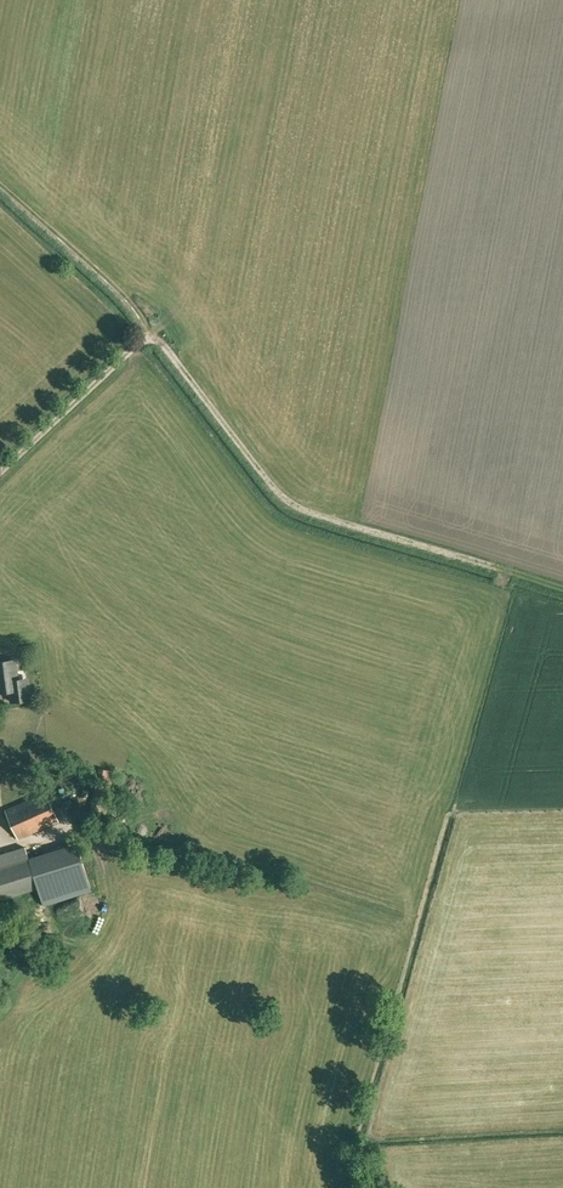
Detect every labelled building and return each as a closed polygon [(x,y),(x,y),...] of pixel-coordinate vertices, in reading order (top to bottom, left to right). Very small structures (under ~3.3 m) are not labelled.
[(10,691),(11,702),(30,699),(27,682),(27,677),(17,678),(15,660),(0,662),(0,692),(10,691)] [(18,840),(59,821),(45,790),(4,809),(18,840)] [(28,846),(0,855),(0,895),(2,901),(42,889),(28,846)]
